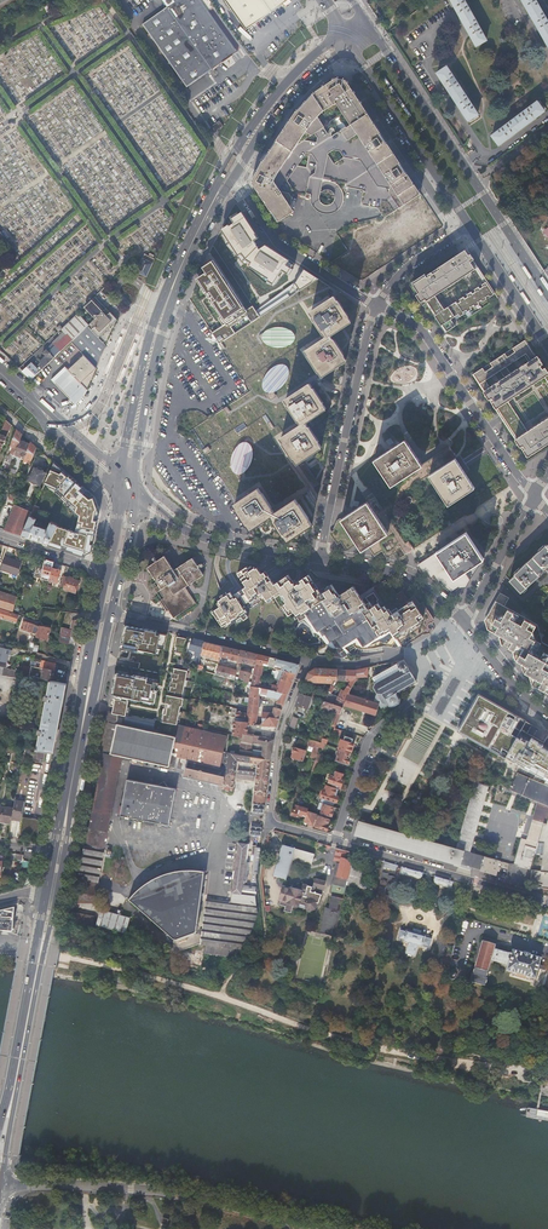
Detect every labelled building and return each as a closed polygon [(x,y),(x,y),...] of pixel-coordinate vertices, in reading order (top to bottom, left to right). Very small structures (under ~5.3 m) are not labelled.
[(142,25),(187,87),(202,76),(223,61),(237,51),(201,0),(162,0),(167,7),(142,25)] [(272,12),(263,0),(225,0),(246,30),(259,21),(272,12)] [(272,12),(284,3),(288,0),(263,0),(272,12)] [(477,45),(487,40),(465,0),(451,0),(477,45)] [(547,45),(547,22),(536,0),(523,0),(547,45)] [(42,51),(41,74),(51,74),(51,66),(44,66),(45,51),(42,51)] [(447,67),(438,73),(469,120),(478,114),(447,67)] [(331,84),(295,115),(291,121),(262,162),(253,182),(280,222),(289,215),(293,195),(306,198),(305,199),(310,200),(311,204),(312,207),(313,208),(320,203),(323,206),(326,207),(327,207),(329,206),(330,206),(332,205),(333,203),(334,202),(335,200),(343,202),(345,192),(346,192),(347,191),(347,188),(363,191),(360,205),(378,209),(401,193),(400,192),(413,184),(343,81),(337,79),(331,84)] [(537,101),(492,136),(499,145),(544,111),(537,101)] [(219,120),(212,126),(216,131),(223,126),(219,120)] [(420,194),(413,184),(400,192),(401,193),(378,209),(384,218),(420,194)] [(230,214),(233,218),(241,212),(239,209),(230,214)] [(287,264),(289,260),(262,242),(242,211),(241,212),(233,218),(231,219),(234,223),(230,226),(229,224),(228,225),(246,252),(249,250),(251,252),(248,256),(277,274),(279,274),(282,270),(288,273),(291,267),(287,264)] [(338,259),(348,273),(367,260),(369,263),(368,264),(373,272),(387,262),(374,243),(377,241),(378,243),(386,237),(377,223),(358,236),(356,233),(357,232),(352,224),(338,233),(351,252),(348,254),(347,253),(338,259)] [(476,306),(480,303),(479,302),(482,299),(483,301),(488,298),(486,297),(490,295),(491,296),(493,295),(495,294),(487,281),(482,284),(484,286),(481,288),(479,286),(475,289),(476,291),(473,293),(472,291),(467,294),(469,296),(466,298),(464,296),(460,300),(461,301),(458,303),(458,302),(457,301),(445,309),(436,295),(438,293),(436,291),(438,289),(440,292),(447,288),(463,277),(466,275),(464,271),(466,270),(469,273),(478,267),(479,267),(474,259),(467,249),(458,255),(428,274),(430,276),(428,277),(427,275),(413,284),(419,293),(425,302),(427,301),(439,319),(447,331),(456,325),(451,319),(459,314),(460,316),(465,313),(464,311),(467,309),(468,311),(472,308),(471,307),(474,304),(476,306)] [(135,272),(147,277),(155,259),(152,258),(148,256),(144,254),(135,272)] [(252,322),(260,317),(253,305),(245,311),(216,266),(212,261),(203,267),(206,272),(196,279),(226,323),(212,332),(220,343),(236,333),(233,328),(249,318),(252,322)] [(413,284),(427,275),(425,273),(412,282),(413,284)] [(324,274),(320,277),(295,293),(260,317),(252,322),(236,333),(220,343),(229,357),(238,372),(263,355),(276,374),(305,355),(319,376),(320,377),(323,375),(324,375),(347,359),(344,354),(345,354),(335,339),(334,339),(331,334),(351,321),(348,316),(349,315),(339,300),(338,301),(335,296),(338,295),(324,274)] [(499,297),(485,277),(485,278),(487,281),(495,294),(493,295),(496,299),(499,297)] [(99,293),(88,303),(89,305),(95,299),(100,294),(99,293)] [(419,293),(417,294),(423,304),(425,302),(419,293)] [(91,310),(97,317),(110,305),(107,301),(100,294),(95,299),(89,305),(93,309),(91,310)] [(427,301),(425,302),(437,320),(439,319),(427,301)] [(92,321),(89,325),(71,341),(83,355),(96,368),(110,343),(111,343),(110,342),(109,341),(112,337),(111,336),(115,332),(114,330),(117,327),(116,325),(120,322),(118,320),(122,317),(110,305),(97,317),(92,321)] [(81,310),(77,313),(79,314),(89,325),(92,321),(82,311),(81,310)] [(77,313),(64,326),(65,327),(70,331),(59,341),(55,345),(61,351),(71,341),(89,325),(79,314),(77,313)] [(439,319),(437,320),(445,332),(447,331),(439,319)] [(490,362),(493,366),(491,367),(487,369),(485,371),(483,367),(473,373),(499,412),(509,406),(505,400),(532,382),(533,384),(544,377),(547,374),(525,340),(513,347),(515,351),(513,353),(510,355),(508,356),(505,352),(490,362)] [(34,360),(23,371),(31,378),(61,351),(55,345),(53,343),(43,352),(46,355),(45,357),(40,361),(41,363),(39,365),(38,363),(34,360)] [(96,368),(83,355),(68,369),(70,371),(81,383),(91,373),(93,370),(96,368)] [(319,441),(316,436),(309,426),(308,426),(305,421),(326,408),(323,403),(324,402),(314,388),(312,385),(319,380),(318,379),(320,377),(319,376),(305,355),(276,374),(263,355),(238,372),(251,391),(256,398),(249,403),(244,395),(221,409),(193,428),(196,432),(192,434),(207,457),(238,438),(269,417),(282,437),(298,462),(299,463),(314,486),(320,482),(304,458),(322,446),(318,441),(319,441)] [(55,382),(68,395),(75,402),(82,394),(83,395),(86,389),(84,387),(82,384),(81,383),(70,371),(68,369),(65,366),(51,379),(54,383),(55,382)] [(91,373),(81,383),(82,384),(84,387),(90,381),(93,375),(91,373)] [(509,406),(499,412),(513,434),(523,427),(526,432),(528,430),(512,406),(508,400),(533,384),(532,382),(505,400),(509,406)] [(249,524),(252,529),(273,515),(276,520),(285,535),(286,535),(290,540),(313,524),(310,520),(311,519),(301,504),(300,505),(296,500),(311,490),(295,466),(299,463),(298,462),(282,437),(269,417),(238,438),(207,457),(238,503),(236,504),(239,509),(238,509),(248,524),(249,524)] [(547,440),(547,417),(526,432),(523,427),(513,434),(525,452),(526,451),(527,453),(547,440)] [(1,450),(8,432),(9,430),(11,424),(6,419),(0,434),(0,450),(1,450)] [(8,459),(13,460),(14,456),(15,455),(21,440),(23,434),(16,428),(10,444),(13,445),(8,459)] [(21,440),(15,455),(20,456),(21,454),(25,456),(30,443),(25,441),(25,439),(23,438),(22,440),(21,440)] [(422,464),(420,462),(406,439),(374,460),(391,486),(401,479),(423,465),(422,464)] [(30,443),(25,456),(24,457),(29,459),(26,467),(28,467),(30,463),(31,460),(33,456),(33,455),(35,449),(36,446),(31,441),(30,443)] [(429,475),(456,458),(454,456),(455,455),(449,446),(422,464),(423,465),(401,479),(407,489),(422,480),(429,475)] [(31,460),(30,463),(34,466),(47,471),(50,472),(53,465),(35,449),(33,455),(33,456),(31,460)] [(466,473),(456,458),(429,475),(448,505),(475,487),(466,473)] [(94,497),(54,463),(50,472),(45,485),(57,489),(55,493),(80,516),(75,532),(57,526),(49,543),(84,556),(92,551),(99,512),(94,497)] [(47,471),(34,466),(28,480),(40,485),(47,471)] [(342,519),(339,520),(335,528),(337,530),(333,533),(338,540),(342,538),(348,547),(356,541),(362,550),(370,544),(375,552),(383,547),(388,555),(394,551),(399,558),(414,548),(409,540),(406,542),(376,496),(368,501),(342,519)] [(14,503),(12,510),(30,517),(32,511),(14,503)] [(30,517),(22,535),(49,543),(57,526),(57,524),(51,521),(47,529),(34,524),(37,518),(35,517),(38,512),(33,509),(32,511),(30,517)] [(12,510),(4,529),(22,535),(30,517),(12,510)] [(454,578),(466,570),(484,558),(467,531),(437,552),(454,578)] [(547,545),(546,544),(515,573),(515,574),(510,579),(521,592),(540,574),(539,573),(545,567),(547,570),(547,544),(547,545)] [(454,578),(437,552),(419,563),(424,570),(427,568),(431,575),(434,573),(439,579),(442,577),(447,585),(448,584),(452,590),(460,585),(460,586),(462,586),(463,587),(466,587),(471,579),(466,570),(454,578)] [(185,587),(199,577),(188,560),(174,569),(165,555),(148,566),(159,585),(157,586),(159,589),(164,597),(162,598),(162,599),(169,609),(174,617),(196,602),(185,587)] [(5,556),(0,569),(17,575),(21,563),(15,561),(15,560),(5,556)] [(188,560),(199,577),(203,574),(192,557),(188,560)] [(52,568),(54,561),(47,559),(44,569),(36,567),(34,576),(49,580),(52,568)] [(286,610),(288,614),(294,610),(296,614),(301,611),(302,613),(304,611),(318,633),(321,631),(323,635),(325,633),(332,643),(334,642),(336,646),(341,647),(357,637),(363,646),(391,629),(402,645),(406,642),(404,640),(405,638),(406,637),(403,634),(406,632),(409,636),(411,635),(412,635),(414,637),(427,629),(426,626),(426,624),(428,622),(426,620),(430,617),(423,607),(420,608),(416,602),(415,603),(411,602),(410,601),(408,602),(403,596),(400,598),(398,595),(396,596),(389,585),(388,586),(384,585),(383,584),(378,587),(390,607),(387,609),(384,605),(382,606),(378,602),(373,605),(369,600),(366,603),(362,597),(359,599),(357,596),(359,594),(354,587),(353,588),(351,585),(337,594),(333,590),(332,588),(326,591),(324,587),(320,590),(313,579),(310,581),(308,577),(297,584),(289,573),(275,583),(267,571),(262,574),(259,569),(251,575),(249,571),(249,570),(246,566),(237,572),(246,586),(233,595),(231,592),(223,597),(222,595),(218,597),(222,603),(214,609),(216,612),(214,613),(222,625),(227,622),(229,623),(237,618),(236,616),(238,615),(239,617),(242,615),(244,618),(248,615),(246,612),(248,610),(246,608),(249,605),(251,608),(262,600),(260,598),(265,594),(269,600),(281,592),(282,594),(284,593),(287,597),(285,599),(287,602),(285,603),(288,608),(286,610)] [(61,570),(52,568),(49,580),(58,583),(59,579),(59,577),(61,570)] [(70,577),(68,577),(65,587),(64,588),(75,592),(79,580),(73,579),(74,577),(70,576),(70,577)] [(48,584),(45,595),(54,597),(56,589),(51,588),(52,584),(48,584)] [(13,611),(17,598),(0,592),(0,606),(13,611)] [(490,619),(489,621),(504,629),(506,636),(506,638),(521,646),(522,644),(524,644),(526,645),(536,627),(534,625),(533,624),(535,622),(526,617),(522,623),(516,620),(519,614),(520,614),(505,605),(509,597),(501,592),(496,601),(490,613),(490,615),(490,619)] [(166,611),(169,609),(162,599),(159,601),(166,611)] [(11,619),(12,617),(10,617),(12,613),(0,609),(0,616),(11,619)] [(490,613),(486,619),(489,629),(500,636),(503,645),(514,650),(517,659),(522,663),(524,671),(531,675),(533,681),(537,684),(540,678),(538,677),(537,677),(535,671),(530,668),(532,665),(531,663),(529,662),(539,644),(541,645),(543,645),(545,643),(539,624),(540,622),(536,620),(535,622),(533,624),(534,625),(536,627),(526,645),(524,644),(522,644),(521,646),(506,638),(506,636),(504,629),(489,621),(490,619),(490,615),(490,613)] [(38,625),(34,624),(35,622),(24,619),(24,620),(21,628),(36,633),(38,625)] [(142,628),(125,624),(121,647),(138,650),(138,648),(157,652),(158,647),(164,648),(167,633),(157,632),(158,629),(143,626),(142,628)] [(50,628),(38,625),(36,633),(35,636),(47,639),(50,628)] [(72,629),(63,626),(61,626),(58,640),(67,643),(68,644),(70,636),(72,629)] [(174,650),(183,652),(186,639),(177,637),(174,650)] [(201,656),(201,653),(202,651),(204,640),(194,638),(193,643),(191,643),(189,649),(195,650),(195,652),(194,654),(201,656)] [(202,651),(201,653),(206,655),(206,656),(210,657),(210,656),(215,657),(214,659),(219,660),(220,655),(222,645),(204,640),(202,651)] [(38,652),(40,645),(31,643),(29,650),(38,652)] [(547,690),(547,645),(545,643),(543,645),(541,645),(539,644),(529,662),(531,663),(532,665),(530,668),(535,671),(537,677),(538,677),(540,678),(537,684),(547,690)] [(242,650),(222,645),(220,655),(239,660),(242,650)] [(0,647),(0,661),(7,663),(11,650),(0,647)] [(258,653),(242,650),(239,660),(256,664),(256,663),(258,653)] [(284,670),(295,673),(299,663),(277,658),(274,667),(284,670)] [(411,684),(417,681),(405,659),(393,665),(392,664),(392,665),(392,666),(388,668),(387,667),(386,668),(387,669),(382,671),(382,670),(381,671),(381,672),(377,675),(376,673),(375,674),(376,675),(373,677),(376,682),(374,686),(377,692),(374,702),(380,703),(379,704),(382,708),(383,707),(384,708),(386,707),(387,707),(387,706),(388,705),(388,704),(389,705),(393,707),(400,702),(400,698),(397,692),(399,691),(400,691),(400,690),(404,687),(405,688),(406,688),(405,687),(410,684),(410,685),(411,685),(411,684)] [(44,667),(42,678),(51,680),(52,680),(56,662),(45,660),(44,667)] [(254,674),(260,675),(261,675),(262,669),(263,664),(256,663),(256,664),(254,674)] [(17,678),(19,670),(0,666),(0,675),(17,678)] [(217,674),(235,679),(235,677),(237,670),(218,666),(217,674)] [(186,670),(173,667),(161,721),(174,723),(186,670)] [(334,678),(337,678),(338,668),(316,667),(309,672),(305,681),(333,681),(334,678)] [(356,669),(356,678),(358,678),(358,676),(368,676),(368,667),(356,669)] [(328,691),(324,700),(342,707),(344,704),(349,694),(349,692),(351,687),(356,680),(356,678),(356,669),(338,668),(337,678),(350,677),(350,679),(341,697),(330,693),(330,691),(328,691)] [(235,679),(240,680),(248,683),(251,672),(241,669),(239,678),(235,677),(235,679)] [(281,679),(292,681),(295,673),(284,670),(281,679)] [(116,672),(112,693),(116,694),(129,697),(155,701),(157,689),(156,689),(157,681),(148,679),(148,677),(133,674),(133,675),(116,672)] [(252,684),(252,686),(258,687),(260,687),(261,681),(260,680),(261,675),(260,675),(254,674),(252,682),(252,684)] [(269,689),(287,693),(292,681),(281,679),(279,679),(277,685),(270,684),(269,689)] [(52,680),(51,680),(48,695),(45,695),(44,699),(47,700),(42,729),(39,729),(38,733),(41,733),(38,747),(37,747),(37,748),(38,749),(45,750),(53,751),(66,683),(52,680)] [(250,685),(249,696),(259,697),(260,694),(278,698),(277,703),(283,704),(287,693),(269,689),(260,687),(258,687),(252,686),(250,685)] [(543,743),(547,733),(547,731),(539,726),(531,721),(532,718),(481,689),(462,723),(458,730),(519,764),(544,778),(541,782),(547,785),(547,746),(543,743)] [(315,700),(315,697),(313,697),(309,695),(301,692),(298,701),(297,704),(308,708),(311,698),(315,700)] [(116,694),(113,712),(126,714),(129,697),(116,694)] [(344,704),(376,715),(377,711),(379,704),(380,703),(374,702),(349,694),(344,704)] [(249,696),(248,711),(247,717),(247,719),(247,723),(254,724),(260,724),(270,717),(279,717),(282,709),(274,707),(273,712),(262,712),(262,716),(257,716),(258,707),(261,707),(261,699),(259,699),(259,697),(249,696)] [(331,725),(335,726),(335,727),(338,721),(342,707),(324,700),(321,699),(320,701),(322,702),(321,706),(323,706),(322,707),(336,712),(331,725)] [(235,716),(233,734),(243,735),(244,732),(247,733),(247,723),(247,719),(245,719),(245,718),(246,718),(246,717),(246,712),(236,710),(236,717),(235,716)] [(154,724),(155,720),(126,714),(113,712),(108,711),(107,711),(96,773),(100,774),(90,826),(108,830),(123,756),(186,768),(186,769),(185,776),(191,777),(191,776),(212,781),(212,782),(218,783),(218,782),(222,783),(222,788),(233,789),(235,771),(236,771),(236,770),(235,770),(236,759),(258,763),(253,811),(264,813),(270,759),(253,756),(249,756),(239,754),(226,752),(225,752),(224,768),(220,768),(223,752),(227,736),(179,725),(178,729),(154,724)] [(293,716),(290,726),(296,728),(299,718),(293,716)] [(270,717),(260,724),(260,725),(277,726),(279,717),(270,717)] [(243,735),(239,754),(249,756),(252,741),(264,744),(263,746),(254,745),(253,756),(270,759),(274,738),(260,735),(254,734),(247,733),(244,732),(243,735)] [(309,738),(310,738),(321,742),(323,737),(311,733),(309,738)] [(341,739),(338,748),(339,748),(351,752),(354,743),(352,742),(354,738),(345,735),(344,739),(341,739)] [(308,744),(315,746),(319,748),(320,747),(321,742),(310,738),(309,739),(308,744)] [(294,752),(292,757),(304,760),(307,750),(295,746),(293,752),(294,752)] [(351,752),(339,748),(338,750),(337,750),(336,751),(338,752),(337,754),(338,754),(336,759),(349,764),(351,757),(350,757),(351,752)] [(45,750),(38,749),(34,749),(32,760),(40,761),(40,758),(44,759),(45,750)] [(316,758),(315,760),(325,763),(327,757),(317,754),(316,758)] [(340,768),(330,765),(329,769),(330,769),(329,774),(328,774),(324,783),(327,784),(337,787),(341,788),(344,778),(342,778),(344,773),(339,772),(340,768)] [(238,769),(237,777),(254,780),(254,771),(238,769)] [(533,818),(536,819),(543,822),(546,822),(547,816),(547,785),(544,783),(517,773),(511,789),(539,801),(533,818)] [(127,779),(120,814),(170,824),(177,788),(168,787),(164,781),(159,785),(127,779)] [(451,846),(446,859),(487,871),(497,874),(499,866),(507,868),(509,862),(471,852),(490,784),(476,780),(457,848),(451,846)] [(336,791),(337,787),(327,784),(326,787),(323,787),(322,790),(321,790),(319,795),(323,797),(321,802),(335,807),(338,795),(337,795),(338,792),(336,791)] [(290,792),(279,788),(278,797),(288,800),(290,792)] [(310,798),(302,796),(300,795),(299,798),(307,800),(305,807),(296,804),(295,809),(293,808),(292,814),(298,815),(299,814),(302,815),(303,813),(306,814),(307,810),(310,798)] [(22,819),(22,817),(25,801),(15,799),(14,806),(12,818),(22,819)] [(333,816),(336,807),(335,807),(321,802),(320,802),(319,807),(322,808),(321,812),(333,816)] [(11,824),(12,818),(14,806),(9,805),(8,807),(3,806),(1,823),(11,824)] [(515,814),(499,813),(499,805),(493,805),(492,813),(497,813),(496,817),(505,817),(505,821),(515,822),(515,814)] [(306,814),(305,820),(309,821),(307,826),(312,828),(317,813),(307,810),(306,814)] [(328,824),(330,818),(319,814),(316,826),(327,830),(329,824),(328,824)] [(546,822),(543,822),(538,841),(544,841),(543,853),(541,853),(540,857),(541,858),(542,858),(541,869),(533,868),(532,877),(532,879),(533,880),(535,881),(542,883),(543,883),(543,887),(547,887),(547,816),(546,822)] [(37,836),(40,821),(22,817),(22,819),(20,833),(37,836)] [(515,862),(531,867),(535,853),(538,841),(543,822),(536,819),(533,818),(527,839),(522,838),(515,862)] [(356,834),(446,859),(451,846),(360,820),(356,834)] [(108,830),(90,826),(86,845),(104,849),(108,830)] [(261,836),(262,828),(251,826),(250,835),(261,836)] [(206,898),(201,943),(200,944),(206,945),(205,953),(231,957),(244,943),(258,913),(256,896),(258,896),(258,892),(256,892),(257,888),(244,886),(245,882),(247,882),(247,880),(248,880),(248,879),(247,879),(249,862),(245,862),(248,844),(238,843),(231,902),(206,898)] [(282,844),(273,876),(286,880),(292,859),(312,864),(315,852),(282,844)] [(94,899),(104,849),(86,845),(84,845),(78,878),(77,883),(78,884),(82,885),(80,896),(94,899)] [(251,881),(257,884),(257,880),(261,847),(256,847),(251,881)] [(337,852),(336,852),(334,858),(341,859),(340,862),(337,862),(334,875),(338,876),(336,883),(343,885),(345,877),(348,878),(351,864),(352,860),(345,859),(347,850),(339,848),(337,852)] [(348,878),(346,884),(366,889),(370,868),(351,864),(348,878)] [(423,872),(403,866),(401,873),(421,879),(423,872)] [(179,951),(201,943),(197,933),(205,873),(199,871),(195,871),(193,870),(187,870),(184,870),(178,871),(175,871),(170,872),(165,874),(160,876),(155,878),(151,881),(147,883),(145,884),(139,889),(135,894),(130,900),(168,934),(167,935),(169,936),(169,935),(176,941),(179,951)] [(381,880),(378,892),(392,895),(396,876),(389,875),(387,881),(381,880)] [(450,879),(435,875),(433,882),(448,887),(448,886),(450,879)] [(281,899),(280,905),(286,906),(284,911),(291,913),(294,903),(306,906),(307,908),(311,910),(315,908),(315,905),(317,905),(319,902),(319,901),(322,894),(311,891),(312,887),(314,886),(324,889),(326,881),(316,879),(314,886),(312,887),(302,884),(301,888),(295,887),(294,890),(284,888),(281,899)] [(326,906),(320,933),(321,933),(322,933),(335,936),(343,898),(332,895),(329,907),(326,906)] [(0,910),(0,935),(2,935),(3,930),(13,931),(15,907),(0,910)] [(100,908),(97,924),(127,929),(130,914),(100,908)] [(74,910),(72,921),(93,925),(95,915),(74,910)] [(460,918),(458,926),(467,928),(468,920),(460,918)] [(458,926),(455,938),(464,940),(467,928),(458,926)] [(421,935),(412,932),(407,931),(400,929),(398,938),(404,940),(404,941),(409,942),(407,952),(407,953),(415,955),(418,944),(423,946),(423,945),(429,947),(432,938),(425,936),(421,935)] [(546,964),(546,965),(539,963),(541,957),(513,949),(512,952),(511,952),(510,952),(494,948),(495,944),(496,944),(497,941),(496,941),(496,940),(484,937),(484,940),(482,939),(482,940),(483,941),(473,973),(486,977),(491,960),(508,965),(507,970),(535,978),(538,967),(545,968),(545,969),(547,969),(547,965),(546,964)] [(446,952),(443,964),(449,965),(452,953),(446,952)] [(472,973),(470,981),(485,985),(487,977),(486,977),(473,973),(472,973)] [(133,1210),(128,1210),(125,1219),(130,1221),(133,1210)]
